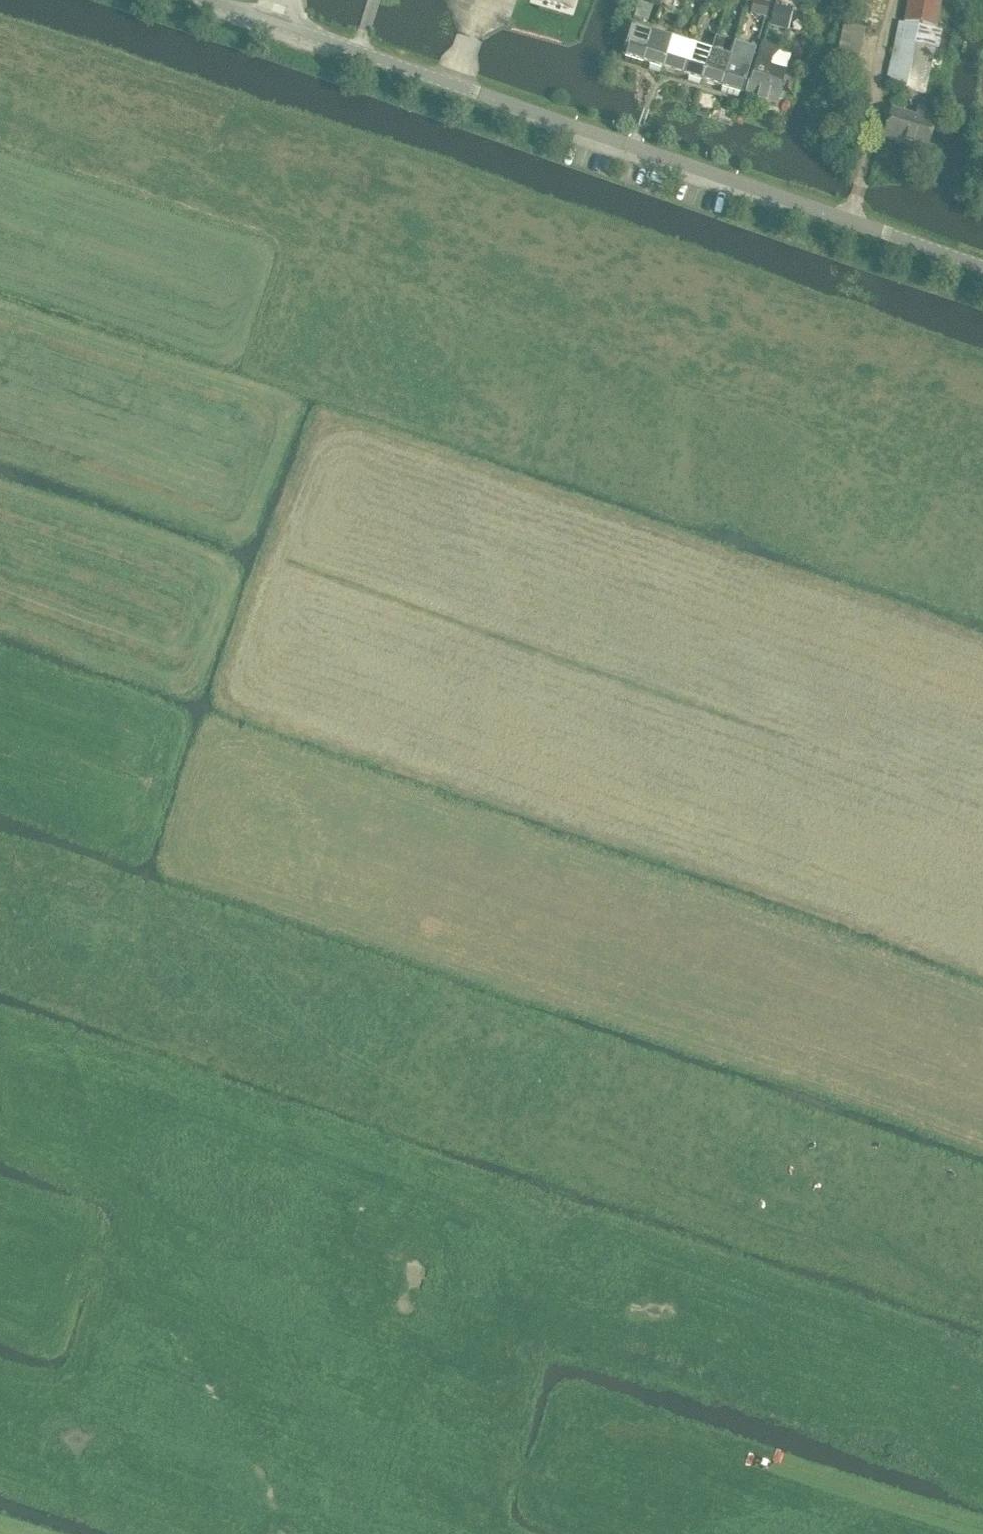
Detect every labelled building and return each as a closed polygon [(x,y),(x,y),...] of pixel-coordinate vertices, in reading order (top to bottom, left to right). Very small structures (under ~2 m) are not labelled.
[(569,10),(572,0),(538,0),(569,10)] [(883,87),(923,96),(929,70),(940,72),(943,52),(949,53),(953,36),(936,32),(942,0),(908,0),(903,25),(898,24),(883,87)] [(750,15),(767,19),(770,5),(753,1),(750,15)] [(639,3),(634,19),(649,23),(654,8),(639,3)] [(770,27),(788,32),(794,11),(776,7),(770,27)] [(621,59),(642,65),(650,36),(630,29),(621,59)] [(650,36),(642,65),(661,71),(671,42),(650,36)] [(709,54),(700,83),(720,90),(734,44),(715,39),(710,54),(709,54)] [(671,42),(661,71),(681,77),(690,48),(671,42)] [(734,44),(720,90),(740,96),(753,55),(748,53),(749,50),(734,44)] [(750,77),(745,98),(776,106),(781,86),(781,85),(785,71),(789,57),(777,54),(771,48),(760,45),(755,63),(754,63),(751,78),(750,77)] [(690,48),(681,77),(700,83),(709,54),(690,48)] [(891,111),(883,138),(925,151),(933,124),(936,114),(917,109),(914,118),(891,111)]
